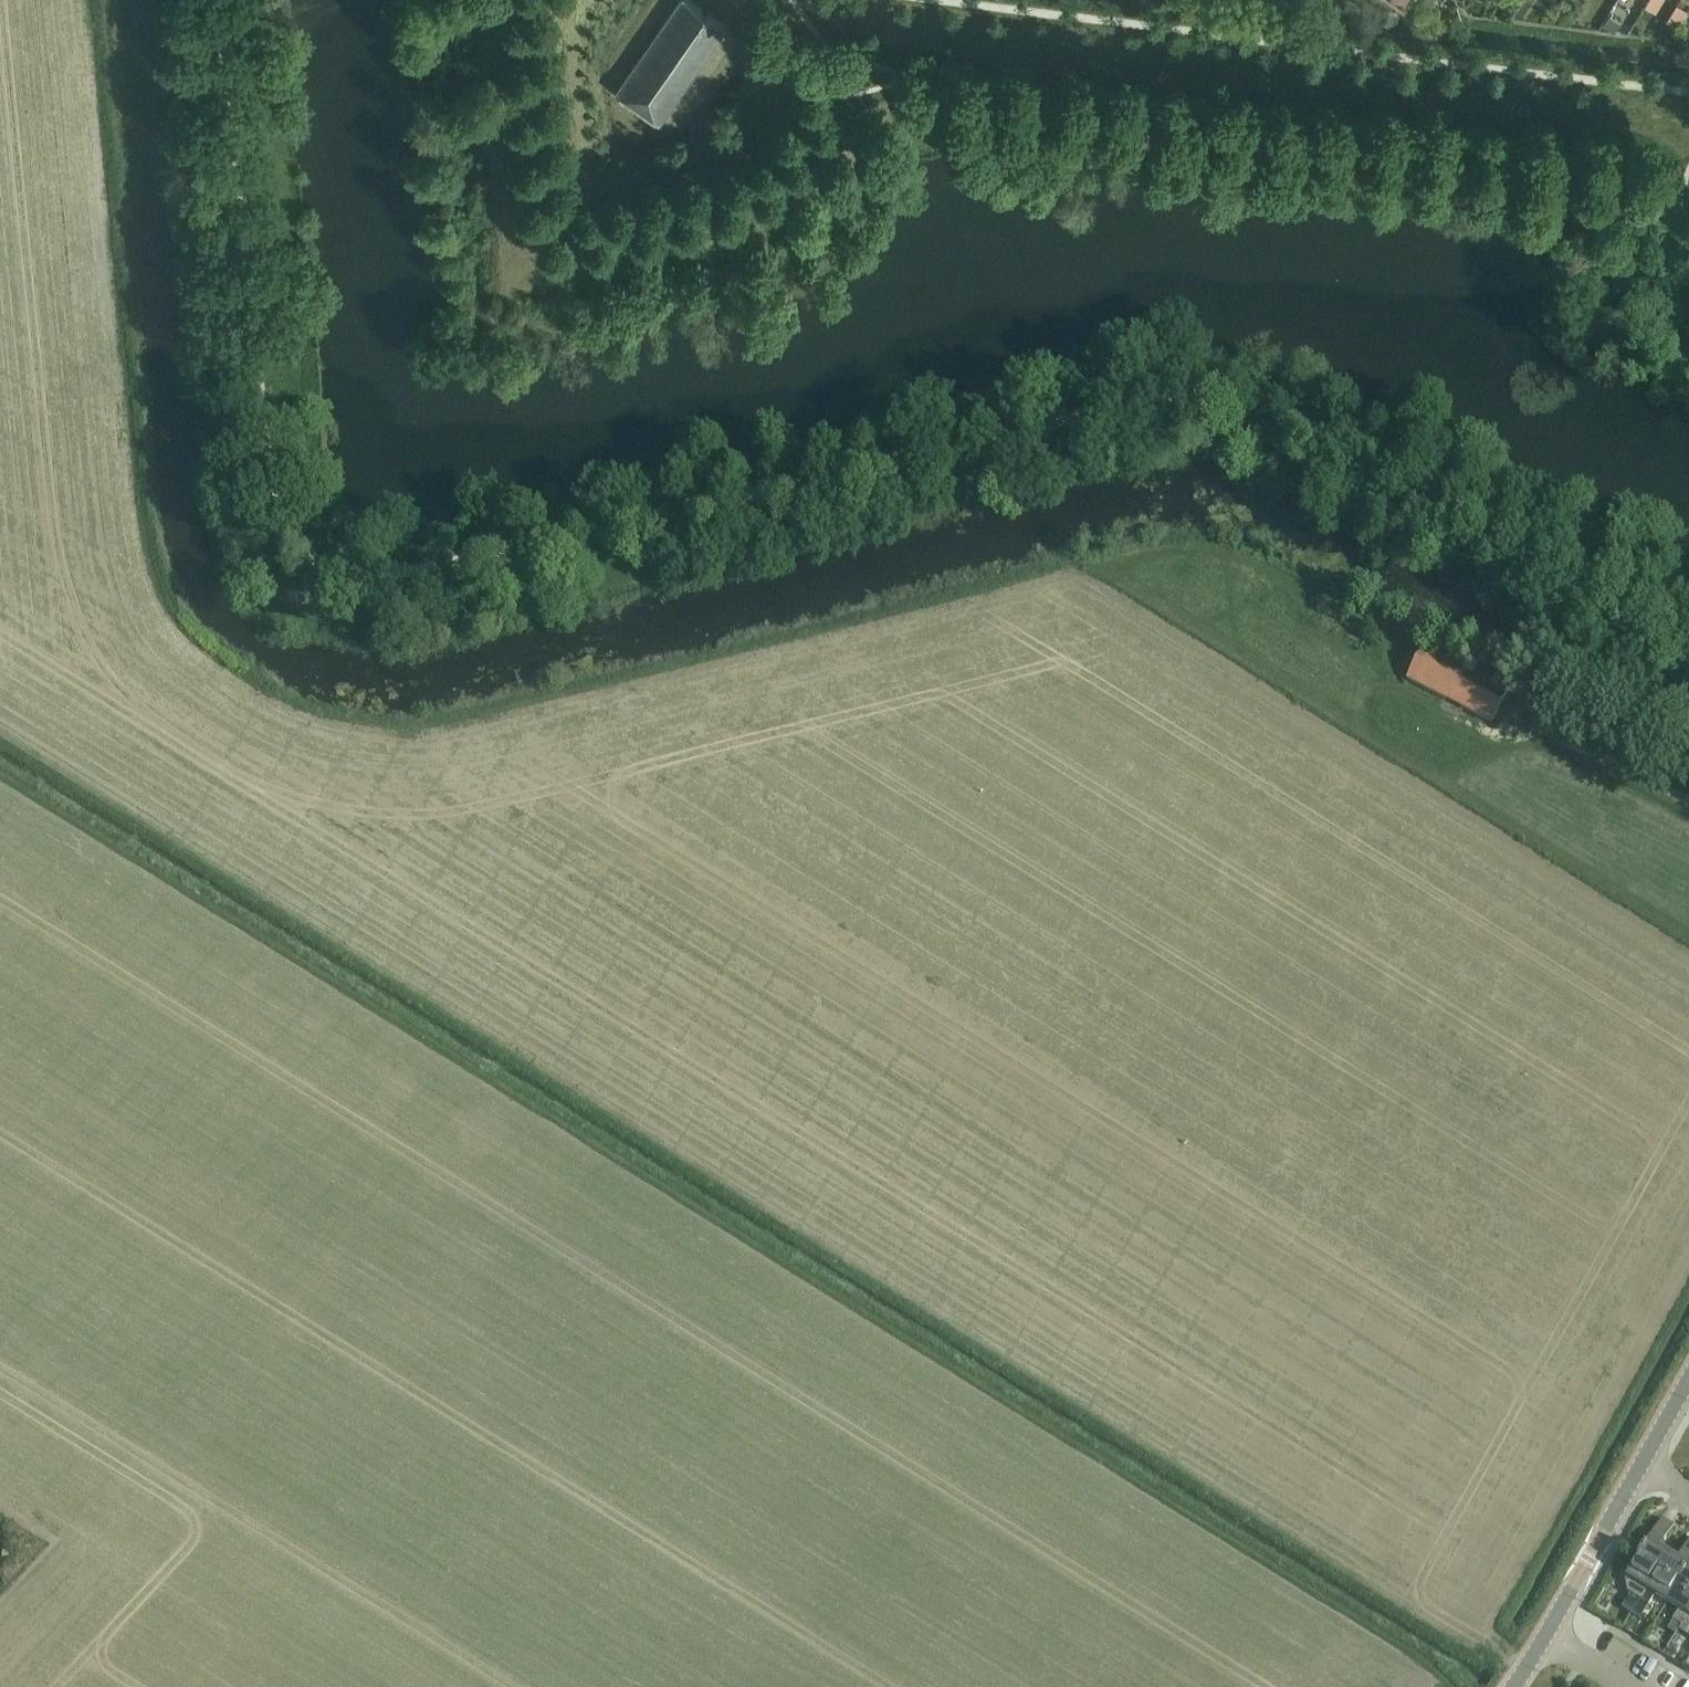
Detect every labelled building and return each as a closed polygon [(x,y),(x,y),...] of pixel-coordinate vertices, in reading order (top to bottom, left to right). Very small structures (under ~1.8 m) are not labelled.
[(726,26),(689,0),(681,0),(616,92),(659,122),(726,26)] [(1410,1),(1408,0),(1388,0),(1387,1),(1403,11),(1410,1)] [(1663,0),(1648,0),(1645,5),(1656,12),(1663,0)] [(1678,26),(1688,10),(1677,3),(1667,19),(1678,26)] [(1610,14),(1603,25),(1614,32),(1621,21),(1610,14)] [(1493,723),(1509,692),(1424,649),(1408,680),(1493,723)] [(1663,1520),(1627,1578),(1625,1580),(1628,1594),(1632,1596),(1639,1601),(1666,1560),(1657,1554),(1674,1526),(1663,1520)] [(1688,1566),(1688,1542),(1675,1565),(1666,1560),(1639,1601),(1649,1607),(1656,1596),(1666,1603),(1688,1566)] [(1688,1613),(1688,1566),(1666,1603),(1679,1611),(1673,1621),(1681,1626),(1688,1613)] [(1681,1626),(1688,1631),(1688,1613),(1681,1626)]
